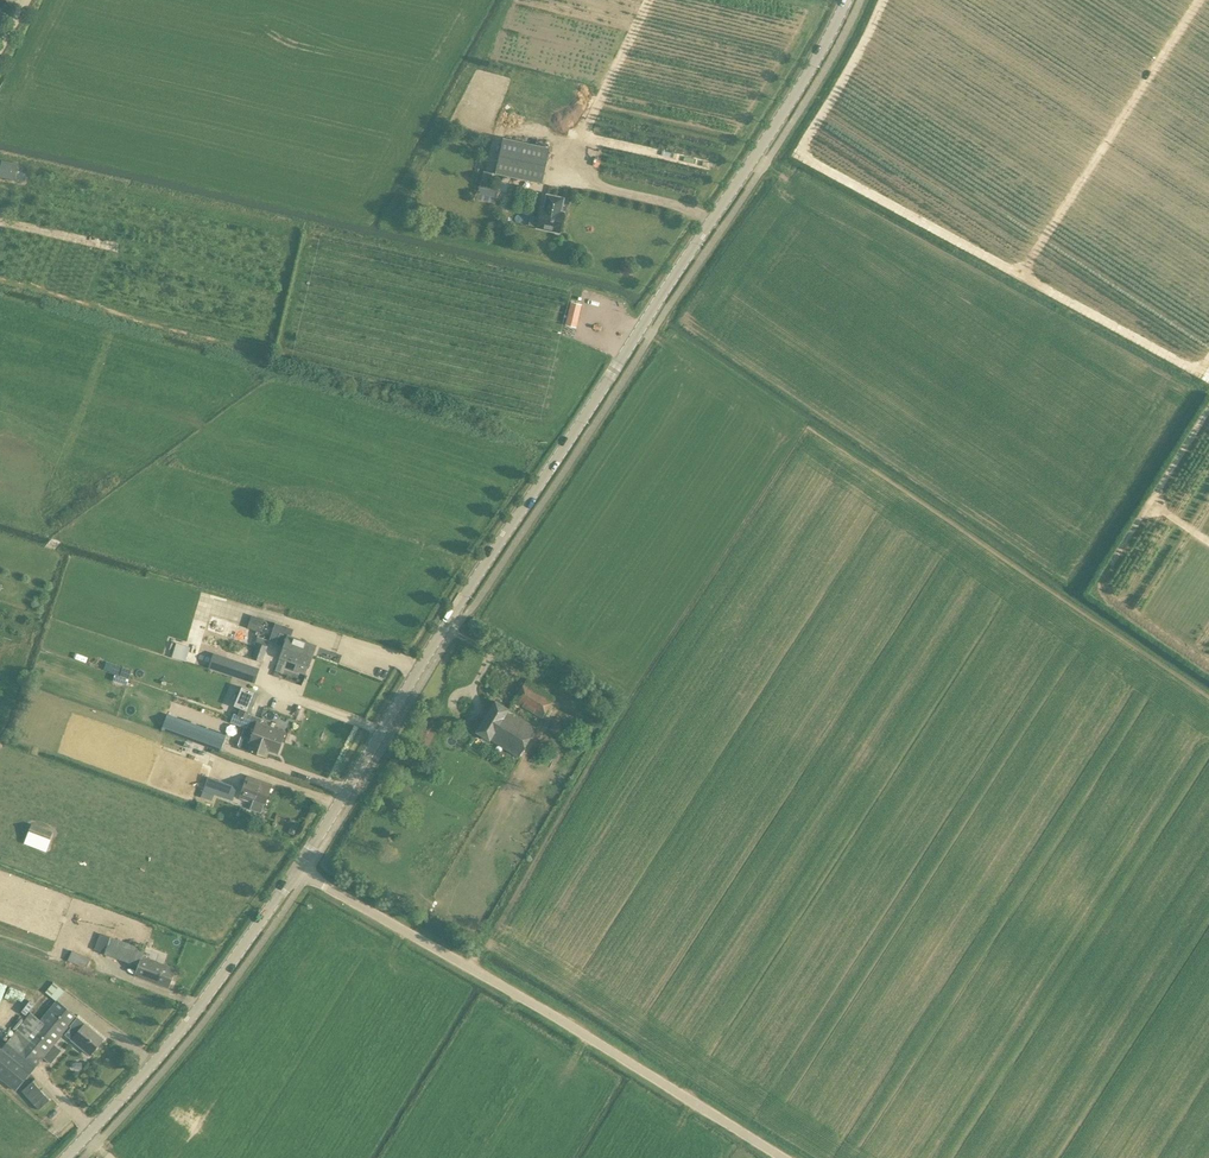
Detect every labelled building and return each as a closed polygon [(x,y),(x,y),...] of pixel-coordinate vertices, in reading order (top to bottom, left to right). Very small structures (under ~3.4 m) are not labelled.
[(549,148),(503,138),(495,174),(542,184),(549,148)] [(4,159),(1,176),(18,179),(21,162),(4,159)] [(497,198),(500,185),(481,181),(477,194),(497,198)] [(560,234),(565,212),(562,211),(565,198),(546,194),(543,207),(541,206),(536,229),(560,234)] [(564,324),(575,327),(581,304),(569,301),(564,324)] [(176,621),(179,614),(154,606),(151,614),(176,621)] [(214,607),(207,627),(218,631),(225,611),(214,607)] [(284,646),(283,647),(311,658),(315,645),(280,633),(276,643),(284,646)] [(197,663),(200,652),(188,649),(189,645),(173,642),(169,657),(197,663)] [(283,647),(280,658),(308,667),(311,658),(283,647)] [(221,655),(217,669),(251,681),(256,667),(221,655)] [(132,669),(107,661),(104,669),(129,677),(132,669)] [(275,661),(273,671),(284,672),(285,663),(275,661)] [(304,674),(306,668),(293,664),(291,670),(304,674)] [(127,685),(129,679),(115,675),(113,680),(127,685)] [(521,706),(533,713),(541,719),(554,698),(526,680),(513,701),(521,706)] [(242,686),(237,696),(234,706),(241,708),(238,715),(233,713),(230,723),(243,727),(243,730),(280,744),(285,732),(260,723),(262,719),(250,714),(254,703),(258,693),(242,686)] [(509,709),(495,701),(476,732),(489,740),(490,740),(518,757),(537,727),(508,710),(509,709)] [(184,734),(200,740),(199,744),(211,749),(213,745),(222,748),(227,735),(199,725),(198,728),(187,724),(184,734)] [(280,744),(243,730),(238,746),(239,748),(267,758),(270,752),(277,754),(280,744)] [(239,798),(253,803),(250,809),(261,813),(263,806),(264,807),(272,785),(247,776),(239,798)] [(207,778),(203,791),(232,801),(237,788),(207,778)] [(49,842),(53,833),(31,824),(28,834),(24,843),(46,851),(49,842)] [(103,954),(138,966),(135,975),(168,988),(175,969),(142,956),(145,949),(111,937),(110,937),(99,933),(93,949),(104,953),(103,954)] [(72,950),(67,961),(86,969),(90,958),(72,950)] [(15,1091),(30,1074),(43,1058),(51,1064),(62,1051),(54,1044),(69,1026),(77,1017),(57,1000),(64,991),(53,982),(45,992),(56,1001),(39,1020),(30,1012),(0,1049),(0,1079),(15,1091)] [(72,1029),(66,1035),(90,1055),(103,1039),(78,1018),(70,1028),(72,1029)] [(39,1110),(49,1101),(33,1082),(22,1091),(39,1110)]
